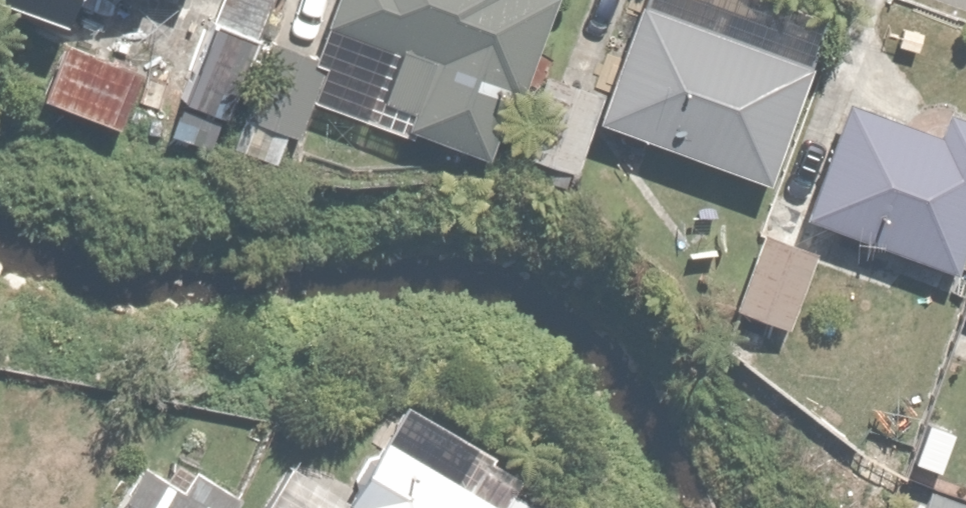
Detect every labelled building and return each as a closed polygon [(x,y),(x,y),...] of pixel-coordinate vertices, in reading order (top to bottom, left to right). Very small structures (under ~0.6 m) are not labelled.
[(58,30),(71,0),(0,0),(0,6),(58,30)] [(255,0),(215,0),(179,90),(304,140),(334,65),(271,39),(282,11),(255,0)] [(327,34),(397,56),(382,106),(412,116),(407,132),(483,156),(505,87),(534,96),(564,0),(338,0),(327,34)] [(807,68),(639,4),(595,120),(763,184),(807,68)] [(131,68),(65,40),(41,98),(107,126),(131,68)] [(599,97),(548,81),(524,153),(575,170),(599,97)] [(847,102),(804,217),(951,272),(965,231),(965,115),(946,108),(936,136),(847,102)] [(819,254),(763,230),(730,306),(786,330),(819,254)] [(871,437),(843,507),(884,507),(906,451),(871,437)] [(386,439),(340,507),(540,507),(546,499),(480,455),(458,487),(386,439)] [(108,507),(233,507),(238,501),(190,466),(176,485),(142,460),(108,507)] [(931,489),(924,507),(965,507),(965,502),(931,489)]
